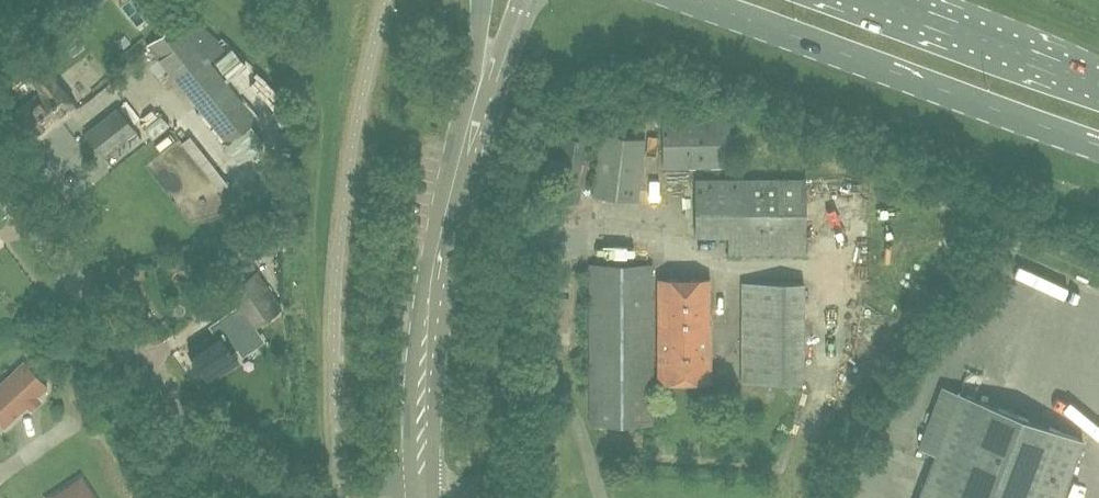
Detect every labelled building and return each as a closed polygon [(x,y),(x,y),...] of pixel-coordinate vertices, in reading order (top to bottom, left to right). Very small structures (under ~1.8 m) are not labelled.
[(147,43),(148,44),(160,58),(184,38),(199,25),(185,13),(172,24),(171,23),(147,43)] [(256,120),(206,59),(178,82),(228,143),(256,120)] [(41,92),(12,115),(35,142),(78,108),(56,80),(53,83),(40,67),(29,76),(41,92)] [(118,108),(86,134),(103,154),(135,129),(118,108)] [(662,116),(663,168),(731,167),(730,115),(662,116)] [(593,195),(637,201),(645,139),(601,133),(593,195)] [(561,135),(555,175),(551,200),(579,204),(583,179),(589,139),(561,135)] [(805,179),(695,179),(695,236),(729,236),(729,254),(805,254),(805,179)] [(242,229),(249,255),(280,247),(280,219),(242,229)] [(633,235),(634,224),(612,223),(611,234),(633,235)] [(591,424),(652,424),(652,264),(590,264),(591,424)] [(228,291),(239,307),(250,322),(250,323),(253,328),(281,309),(278,303),(256,272),(228,291)] [(658,381),(710,381),(710,278),(659,278),(658,381)] [(740,381),(804,382),(804,282),(741,282),(740,381)] [(245,340),(228,315),(213,325),(217,331),(190,350),(211,380),(239,361),(231,350),(245,340)] [(0,391),(0,410),(10,420),(27,404),(27,405),(28,404),(27,403),(35,396),(36,397),(37,396),(36,395),(47,386),(24,361),(13,371),(17,375),(0,391)] [(942,386),(919,448),(935,454),(919,497),(1061,497),(1083,440),(942,386)] [(54,497),(92,497),(80,480),(54,497)]
